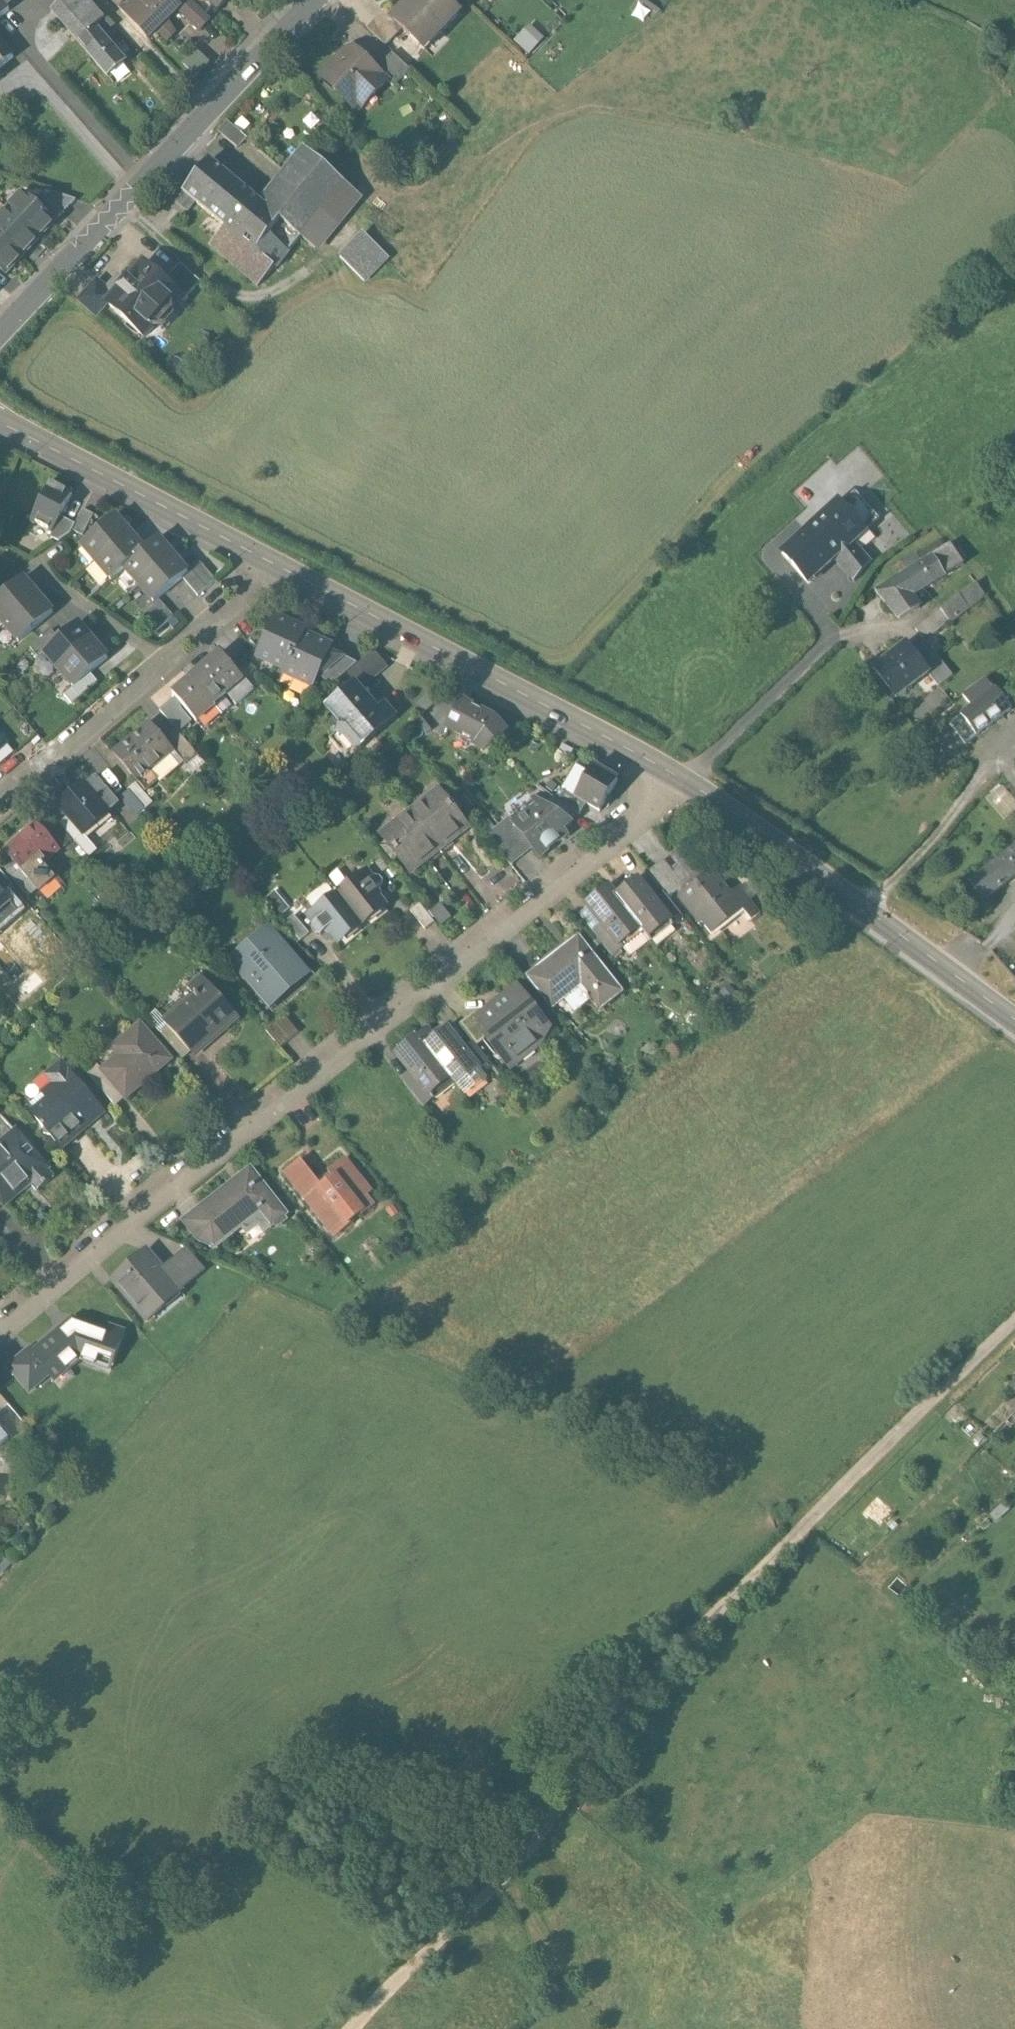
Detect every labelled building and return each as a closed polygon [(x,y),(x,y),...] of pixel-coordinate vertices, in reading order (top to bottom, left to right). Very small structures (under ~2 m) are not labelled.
[(17,0),(0,0),(0,1),(6,9),(17,0)] [(85,0),(70,0),(51,17),(79,49),(97,34),(107,25),(85,0)] [(135,0),(107,0),(120,16),(135,1),(135,0)] [(120,16),(150,45),(180,16),(183,12),(176,5),(171,0),(136,0),(135,1),(120,16)] [(199,35),(212,23),(189,0),(181,0),(176,5),(183,12),(180,16),(199,35)] [(218,9),(226,0),(208,0),(218,9)] [(448,0),(412,0),(395,19),(393,20),(403,29),(425,49),(460,11),(448,0)] [(393,20),(395,19),(385,10),(368,29),(387,47),(403,29),(393,20)] [(529,22),(513,39),(528,54),(545,37),(529,22)] [(97,34),(79,49),(109,83),(127,68),(97,34)] [(14,61),(0,44),(0,73),(14,61)] [(376,70),(355,50),(346,59),(342,55),(324,75),(355,104),(367,91),(373,96),(388,81),(376,70)] [(411,70),(392,53),(376,70),(388,81),(395,87),(411,70)] [(210,167),(184,200),(278,272),(300,243),(316,257),(362,201),(305,154),(261,207),(210,167)] [(44,242),(59,222),(21,192),(5,213),(44,242)] [(44,242),(5,213),(0,219),(0,241),(28,263),(44,242)] [(366,230),(340,254),(367,282),(392,257),(366,230)] [(28,263),(0,241),(0,273),(12,283),(28,263)] [(186,309),(143,269),(103,312),(146,351),(186,309)] [(76,489),(53,478),(29,526),(52,537),(76,489)] [(881,516),(855,487),(843,497),(869,526),(881,516)] [(839,493),(778,548),(808,581),(833,559),(852,580),(874,561),(854,539),(869,526),(843,497),(839,493)] [(96,558),(135,526),(119,507),(80,539),(96,558)] [(149,543),(135,526),(96,558),(110,575),(124,563),(149,543)] [(149,543),(124,563),(140,582),(179,550),(163,531),(149,543)] [(964,561),(951,540),(873,588),(900,616),(924,602),(917,590),(964,561)] [(179,550),(140,582),(155,600),(194,568),(179,550)] [(4,619),(40,590),(24,571),(0,591),(0,614),(4,619)] [(4,619),(20,639),(56,609),(40,590),(4,619)] [(284,667),(305,623),(278,610),(257,654),(284,667)] [(96,634),(80,616),(43,647),(59,665),(96,634)] [(314,688),(337,638),(305,623),(284,667),(282,672),(314,688)] [(112,654),(96,634),(59,665),(76,685),(112,654)] [(907,636),(873,663),(897,695),(928,671),(932,667),(916,647),(907,636)] [(954,672),(927,638),(916,647),(932,667),(928,671),(939,684),(954,672)] [(226,642),(200,664),(230,701),(257,679),(226,642)] [(200,664),(174,686),(204,722),(230,701),(200,664)] [(400,710),(363,669),(327,701),(365,743),(400,710)] [(500,711),(463,693),(446,727),(478,742),(487,753),(513,728),(500,711)] [(961,716),(977,737),(1005,715),(989,694),(961,716)] [(188,760),(150,717),(113,750),(151,793),(188,760)] [(626,773),(600,757),(577,795),(603,811),(626,773)] [(114,805),(90,776),(56,805),(80,833),(114,805)] [(121,796),(139,814),(153,801),(135,783),(121,796)] [(447,783),(414,808),(446,851),(479,826),(447,783)] [(1002,785),(986,799),(1006,822),(1014,814),(1014,801),(1002,785)] [(582,828),(558,794),(517,823),(535,847),(542,857),(582,828)] [(414,808),(380,833),(412,876),(446,851),(414,808)] [(517,823),(512,815),(488,832),(511,864),(535,847),(517,823)] [(75,861),(48,830),(10,863),(36,894),(75,861)] [(968,880),(986,903),(1014,879),(1014,843),(968,880)] [(735,878),(686,845),(649,872),(709,942),(747,912),(754,921),(764,915),(735,878)] [(359,868),(332,889),(364,929),(390,908),(359,868)] [(644,869),(619,889),(650,928),(657,937),(682,917),(644,869)] [(0,879),(0,930),(25,910),(0,879)] [(623,950),(650,928),(619,889),(612,881),(585,903),(623,950)] [(332,889),(306,909),(337,949),(364,929),(332,889)] [(436,922),(421,903),(410,911),(426,930),(436,922)] [(311,934),(295,915),(286,922),(302,941),(311,934)] [(315,968),(272,918),(228,956),(271,1006),(315,968)] [(630,991),(582,930),(527,973),(556,1009),(582,989),(602,1013),(630,991)] [(243,1017),(206,973),(158,1013),(194,1057),(243,1017)] [(562,1033),(520,979),(475,1015),(492,1037),(517,1068),(562,1033)] [(725,994),(732,1003),(742,995),(735,986),(725,994)] [(300,1032),(286,1014),(267,1029),(281,1047),(300,1032)] [(475,1015),(461,1025),(478,1047),(492,1037),(475,1015)] [(178,1062),(143,1016),(109,1043),(118,1055),(97,1071),(123,1104),(178,1062)] [(494,1077),(450,1023),(428,1040),(421,1031),(397,1050),(415,1073),(436,1099),(459,1081),(471,1096),(494,1077)] [(41,1073),(53,1086),(25,1110),(61,1152),(111,1111),(63,1055),(41,1073)] [(436,1099),(415,1073),(404,1082),(424,1108),(436,1099)] [(18,1126),(0,1142),(0,1196),(10,1207),(55,1168),(18,1126)] [(383,1201),(351,1160),(325,1181),(305,1155),(283,1173),(335,1239),(383,1201)] [(294,1214),(254,1163),(184,1219),(213,1256),(255,1223),(266,1237),(294,1214)] [(213,1273),(190,1245),(167,1263),(150,1243),(107,1278),(146,1326),(213,1273)] [(62,1387),(80,1367),(77,1317),(32,1350),(55,1377),(62,1387)] [(127,1332),(77,1317),(80,1367),(111,1376),(127,1332)] [(55,1377),(32,1350),(28,1346),(4,1366),(32,1397),(55,1377)] [(0,1392),(0,1414),(11,1405),(0,1392)] [(0,1425),(0,1452),(13,1442),(0,1425)]
